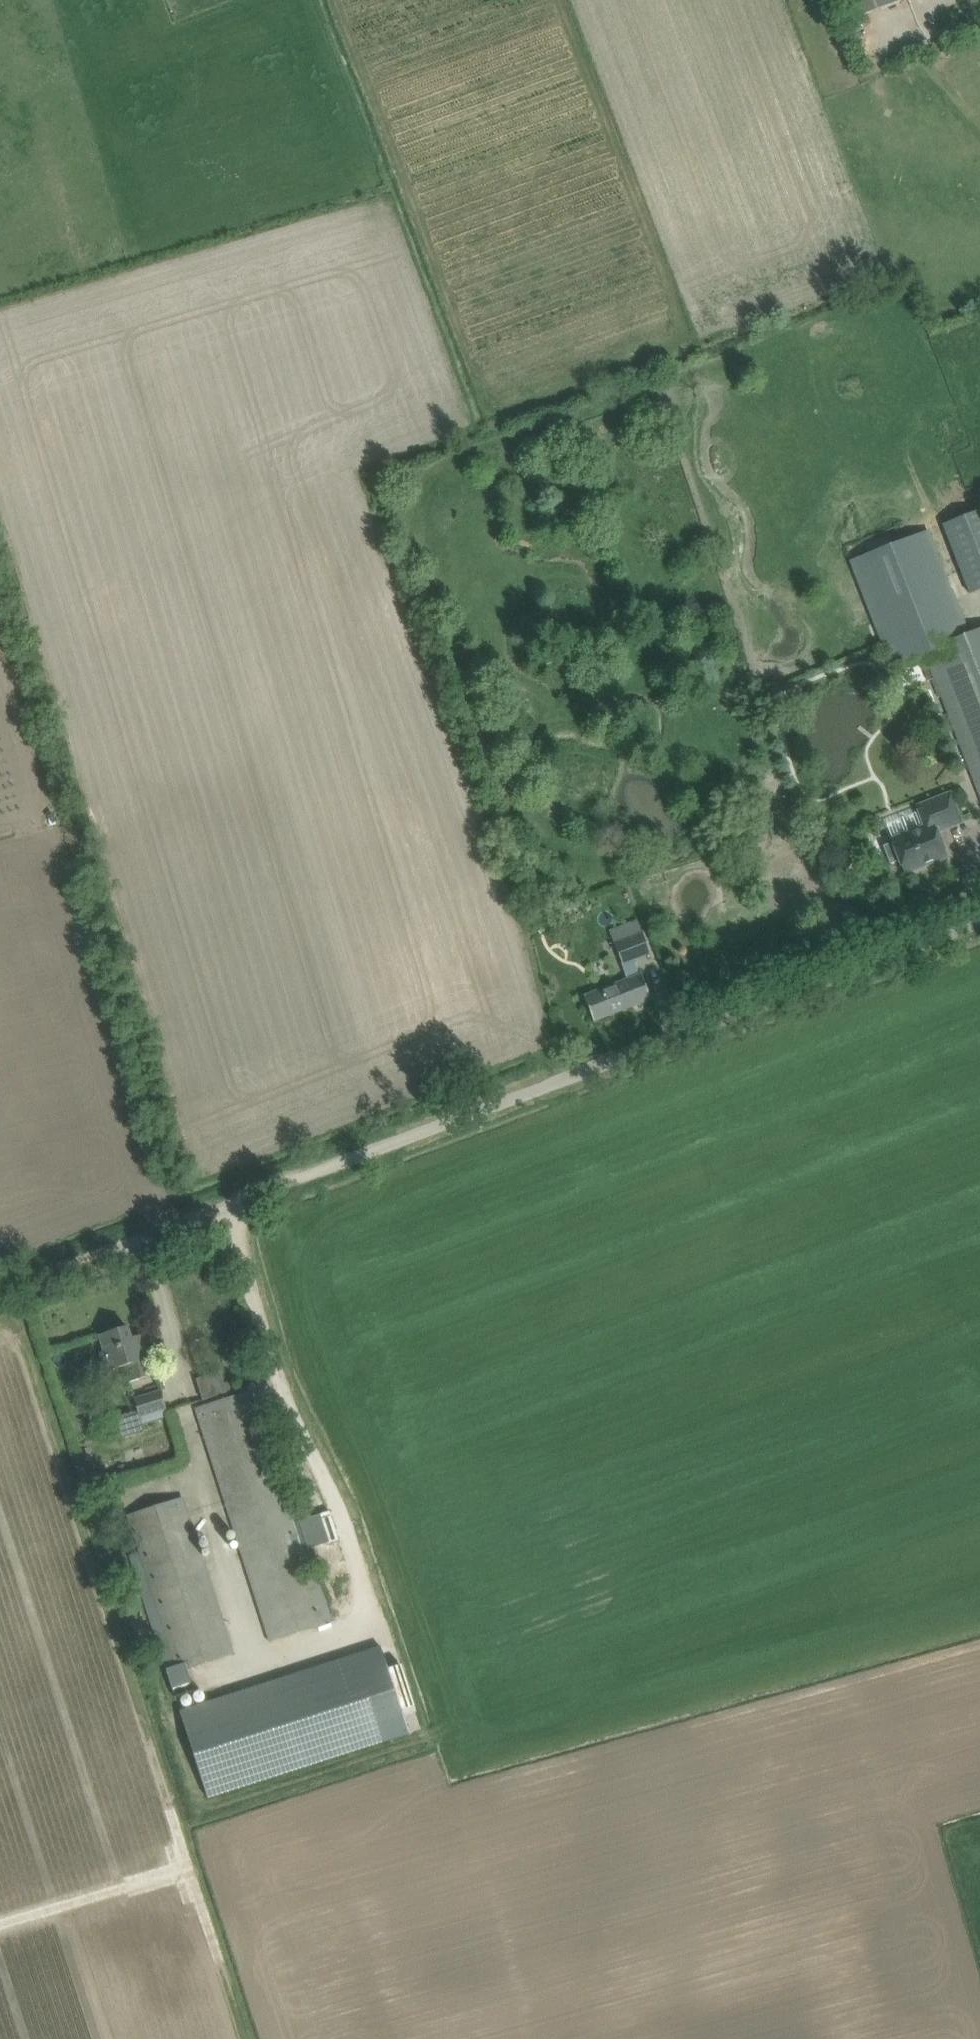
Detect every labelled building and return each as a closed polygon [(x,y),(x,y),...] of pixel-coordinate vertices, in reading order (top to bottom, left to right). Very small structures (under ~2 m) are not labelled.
[(900,0),(836,0),(844,22),(900,0)] [(944,525),(970,593),(979,588),(979,511),(944,525)] [(884,646),(892,665),(925,652),(979,793),(979,630),(969,634),(929,531),(851,561),(884,646)] [(890,863),(899,860),(904,873),(947,857),(936,830),(943,827),(944,828),(961,822),(950,793),(916,805),(918,809),(916,810),(922,825),(891,838),(892,842),(883,845),(890,863)] [(584,996),(587,1002),(594,1021),(651,999),(641,974),(639,975),(633,960),(650,953),(642,932),(638,919),(609,930),(614,943),(628,979),(584,996)] [(144,1334),(131,1338),(128,1326),(100,1335),(105,1351),(101,1352),(107,1371),(123,1366),(128,1382),(156,1374),(145,1339),(144,1334)] [(203,1401),(227,1393),(220,1371),(196,1379),(203,1401)] [(142,1425),(168,1417),(161,1391),(134,1399),(139,1416),(142,1425)] [(251,1391),(197,1408),(203,1427),(270,1641),(272,1640),(311,1628),(324,1624),(323,1621),(337,1617),(271,1409),(258,1413),(251,1391)] [(232,1653),(189,1517),(183,1498),(129,1515),(135,1534),(178,1670),(232,1653)] [(401,1664),(388,1668),(381,1646),(192,1703),(181,1706),(207,1794),(220,1790),(409,1733),(402,1710),(415,1706),(401,1664)]
